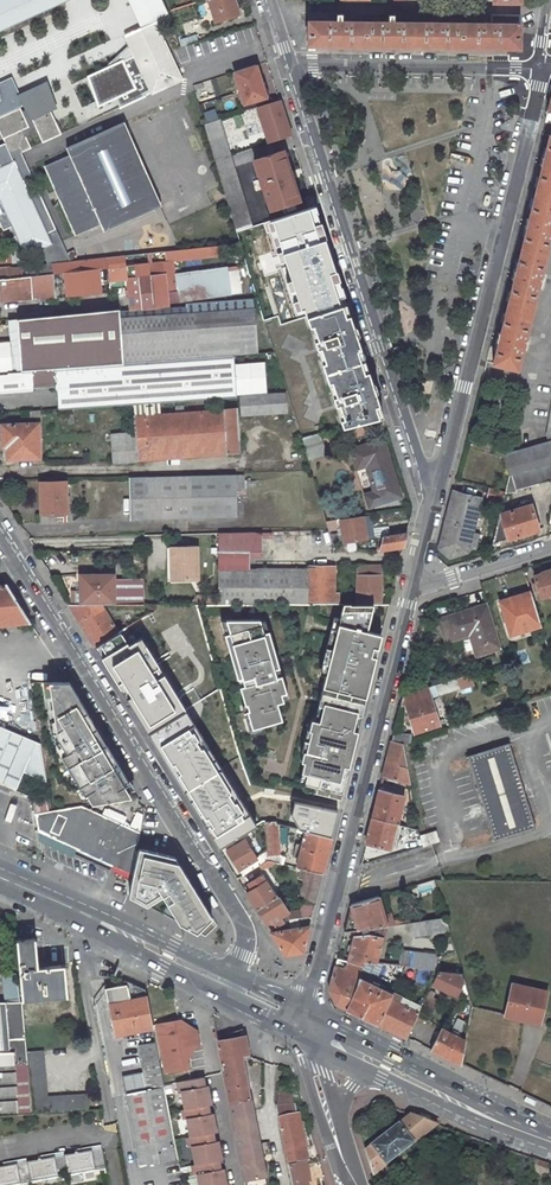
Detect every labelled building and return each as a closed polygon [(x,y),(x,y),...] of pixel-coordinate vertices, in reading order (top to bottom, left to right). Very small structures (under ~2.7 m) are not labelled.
[(66,0),(0,0),(0,30),(66,0)] [(142,27),(125,35),(152,93),(182,80),(167,47),(155,23),(168,17),(160,0),(130,0),(142,27)] [(215,23),(240,15),(235,0),(208,0),(215,23)] [(336,20),(336,13),(309,12),(308,45),(336,45),(336,20)] [(339,20),(336,20),(336,45),(336,46),(343,46),(343,45),(388,46),(388,47),(395,47),(395,46),(432,47),(439,47),(484,47),(484,48),(491,48),(491,47),(519,48),(520,15),(492,15),(492,22),(489,22),(489,21),(484,21),(484,23),(436,23),(436,21),(432,21),(432,23),(396,22),(396,20),(391,20),(392,22),(344,22),(344,19),(339,19),(339,20)] [(266,96),(256,64),(234,71),(244,103),(266,96)] [(55,108),(45,87),(22,98),(42,143),(61,134),(50,110),(55,108)] [(269,143),(291,136),(280,100),(257,107),(269,143)] [(31,148),(23,130),(29,127),(20,108),(0,117),(0,133),(5,143),(10,153),(19,148),(21,152),(31,148)] [(204,113),(207,123),(219,119),(216,109),(204,113)] [(231,155),(219,119),(204,124),(215,161),(231,155)] [(70,155),(45,166),(76,235),(101,224),(104,231),(160,206),(123,122),(67,147),(70,155)] [(493,363),(517,369),(523,347),(525,348),(527,339),(525,339),(538,285),(540,286),(543,277),(540,277),(550,233),(550,135),(549,135),(544,156),(542,156),(540,165),(542,166),(529,218),(527,217),(524,227),(527,227),(516,270),(514,270),(511,279),(514,280),(501,332),(498,332),(496,341),(498,342),(493,363)] [(0,198),(2,202),(6,211),(0,214),(0,224),(1,226),(10,221),(13,226),(26,255),(51,244),(49,238),(47,234),(56,229),(39,191),(29,195),(25,186),(21,177),(30,173),(21,152),(19,148),(10,153),(5,143),(0,145),(0,198)] [(284,150),(254,160),(262,185),(292,176),(291,172),(285,151),(284,151),(284,150)] [(231,155),(215,161),(226,197),(242,192),(231,155)] [(30,173),(21,177),(25,186),(35,182),(30,173)] [(300,200),(292,176),(262,185),(270,210),(300,200)] [(252,226),(242,192),(226,197),(236,231),(252,226)] [(278,219),(287,251),(314,244),(305,212),(278,219)] [(13,226),(10,221),(1,226),(3,230),(13,226)] [(47,234),(49,238),(58,234),(56,229),(47,234)] [(40,297),(41,300),(111,292),(110,282),(127,280),(130,310),(178,305),(177,302),(231,294),(241,292),(238,270),(228,272),(227,267),(201,270),(200,258),(235,254),(243,253),(241,249),(240,243),(0,269),(0,301),(40,297)] [(326,266),(293,276),(302,309),(336,299),(326,266)] [(345,316),(342,305),(330,309),(307,316),(310,326),(313,325),(318,339),(314,340),(317,349),(320,348),(325,361),(322,363),(328,382),(332,381),(336,395),(333,397),(336,405),(339,404),(343,415),(339,416),(343,427),(379,417),(372,398),(376,397),(368,371),(364,372),(354,342),(358,341),(349,315),(345,316)] [(119,318),(119,309),(16,319),(21,371),(55,368),(234,355),(257,353),(254,308),(119,318)] [(368,371),(358,341),(354,342),(364,372),(368,371)] [(237,396),(234,355),(55,368),(56,373),(54,376),(56,378),(56,382),(55,385),(55,386),(55,388),(57,391),(58,409),(134,404),(159,402),(237,396)] [(55,386),(55,385),(56,382),(56,378),(54,376),(56,373),(55,368),(21,371),(8,372),(8,373),(0,374),(0,392),(33,390),(33,387),(55,386)] [(286,411),(285,393),(241,397),(242,414),(286,411)] [(383,416),(376,397),(372,398),(379,417),(383,416)] [(160,414),(159,402),(134,404),(135,416),(160,414)] [(135,432),(111,434),(113,463),(138,461),(138,460),(238,453),(238,445),(226,446),(224,410),(184,412),(183,406),(176,406),(176,413),(160,414),(135,416),(133,416),(135,432)] [(235,408),(224,408),(224,410),(226,446),(238,445),(235,408)] [(547,435),(550,441),(503,454),(509,475),(550,463),(550,411),(547,435)] [(7,446),(8,458),(40,457),(38,424),(2,425),(3,446),(7,446)] [(320,433),(301,438),(308,460),(327,455),(320,433)] [(385,445),(383,440),(374,442),(376,448),(385,445)] [(375,492),(366,495),(370,506),(401,496),(385,445),(376,448),(374,442),(351,450),(357,468),(366,465),(375,492)] [(505,492),(505,493),(516,492),(516,490),(550,480),(550,463),(509,475),(505,492)] [(244,475),(235,475),(130,478),(131,519),(236,516),(236,497),(247,496),(247,488),(244,488),(244,475)] [(66,481),(41,482),(42,523),(57,523),(56,517),(64,517),(63,514),(67,513),(67,501),(70,501),(69,496),(66,496),(66,481)] [(490,488),(487,498),(503,502),(505,493),(505,492),(490,488)] [(439,547),(449,557),(476,549),(480,534),(472,532),(476,517),(480,518),(482,510),(478,509),(480,498),(454,491),(439,547)] [(504,509),(500,510),(492,544),(539,530),(531,504),(505,512),(504,509)] [(375,537),(371,515),(363,516),(366,538),(375,537)] [(366,538),(363,516),(326,521),(328,530),(338,528),(342,528),(345,543),(366,539),(366,538)] [(219,596),(219,604),(256,604),(283,603),(308,604),(308,601),(339,601),(339,593),(335,593),(335,566),(307,566),(307,569),(249,569),(249,557),(261,557),(260,532),(219,533),(219,596)] [(403,547),(407,532),(384,535),(384,536),(379,536),(379,540),(382,541),(380,550),(403,547)] [(199,579),(198,547),(171,547),(172,580),(199,579)] [(381,601),(381,564),(358,564),(357,601),(381,601)] [(548,595),(549,596),(550,595),(550,569),(542,572),(542,573),(534,576),(536,583),(538,589),(540,597),(548,595)] [(114,575),(81,575),(81,604),(101,604),(144,604),(144,579),(114,579),(114,575)] [(7,585),(0,585),(0,624),(30,621),(7,585)] [(529,629),(541,625),(531,591),(500,601),(510,635),(529,629)] [(81,604),(69,604),(94,647),(119,632),(101,604),(81,604)] [(470,634),(477,655),(501,648),(488,604),(439,619),(446,641),(470,634)] [(325,676),(323,687),(366,697),(382,635),(372,633),(379,605),(343,605),(341,618),(336,616),(320,674),(325,676)] [(247,710),(252,728),(282,719),(276,702),(283,701),(281,693),(286,692),(278,666),(276,667),(274,660),(277,660),(269,631),(263,632),(259,619),(226,619),(230,633),(225,634),(245,703),(247,703),(248,709),(247,710)] [(529,629),(510,635),(512,640),(530,635),(529,629)] [(127,645),(119,632),(94,647),(147,734),(185,710),(140,637),(127,645)] [(415,733),(440,725),(439,725),(445,723),(443,719),(438,720),(431,697),(459,689),(456,678),(404,694),(401,705),(406,704),(415,733)] [(69,681),(43,682),(46,697),(50,696),(56,706),(48,711),(52,738),(58,737),(67,753),(62,755),(68,765),(72,763),(83,783),(80,784),(85,794),(87,793),(93,803),(132,797),(125,785),(130,782),(69,681)] [(366,697),(323,687),(315,718),(314,718),(308,740),(304,739),(301,751),(306,752),(303,761),(304,762),(299,781),(305,782),(303,789),(341,798),(366,697)] [(256,825),(185,710),(147,734),(219,849),(256,825)] [(24,772),(46,781),(41,747),(40,743),(0,726),(0,761),(24,772)] [(394,733),(392,741),(404,744),(411,742),(409,734),(394,733)] [(468,756),(494,841),(535,828),(509,743),(503,745),(502,735),(461,747),(464,757),(468,756)] [(392,741),(383,775),(411,783),(404,744),(392,741)] [(24,772),(0,761),(0,782),(14,788),(13,790),(15,791),(24,772)] [(404,796),(379,790),(373,818),(396,823),(397,824),(404,796)] [(331,837),(337,811),(295,802),(291,815),(300,829),(305,831),(331,837)] [(140,832),(81,805),(51,811),(55,839),(133,874),(133,873),(137,857),(139,847),(138,846),(140,832)] [(36,814),(38,831),(55,839),(51,811),(36,814)] [(396,823),(373,818),(366,843),(372,844),(386,848),(389,849),(396,823)] [(267,850),(268,860),(283,864),(285,857),(279,854),(277,824),(276,821),(265,822),(265,828),(267,850)] [(296,867),(325,874),(333,839),(331,837),(305,831),(296,867)] [(420,836),(423,846),(431,843),(438,841),(435,831),(420,836)] [(256,857),(245,838),(225,851),(239,873),(240,872),(243,876),(259,865),(268,860),(267,850),(256,857)] [(384,856),(386,848),(372,844),(370,853),(384,856)] [(133,873),(133,874),(128,896),(205,937),(218,925),(174,855),(139,847),(137,857),(133,873)] [(322,874),(306,871),(298,900),(314,904),(322,874)] [(247,893),(257,909),(276,897),(266,882),(247,893)] [(276,897),(257,909),(264,920),(271,916),(276,926),(283,922),(279,917),(288,911),(278,895),(276,897)] [(351,904),(344,932),(354,930),(384,926),(394,925),(391,913),(384,915),(378,896),(351,904)] [(302,909),(288,911),(279,917),(283,922),(276,926),(280,931),(273,932),(272,933),(285,955),(303,952),(311,916),(303,918),(302,909)] [(450,930),(446,917),(411,922),(413,936),(450,930)] [(354,937),(348,962),(362,966),(363,962),(376,964),(384,926),(354,930),(354,937)] [(18,938),(23,994),(40,993),(40,997),(71,994),(69,981),(65,982),(63,963),(40,966),(38,936),(18,938)] [(404,946),(389,944),(386,964),(401,966),(404,946)] [(411,953),(409,967),(418,968),(435,970),(436,956),(411,953)] [(336,1003),(347,1008),(358,985),(359,978),(362,966),(348,962),(337,959),(329,990),(336,1003)] [(435,970),(418,968),(417,980),(433,982),(439,970),(435,970)] [(461,972),(439,970),(433,982),(432,983),(458,996),(464,982),(461,972)] [(376,987),(378,984),(372,981),(371,984),(359,978),(358,985),(347,1008),(378,1024),(390,998),(392,994),(387,992),(376,987)] [(116,1034),(154,1027),(150,1004),(142,1005),(139,985),(128,980),(107,984),(116,1034)] [(393,980),(387,992),(392,994),(398,982),(393,980)] [(469,997),(464,982),(458,996),(464,999),(466,996),(469,997)] [(506,1015),(540,1023),(547,992),(513,984),(506,1015)] [(142,1005),(150,1004),(147,989),(139,985),(142,1005)] [(435,993),(429,989),(423,1002),(422,1003),(429,1006),(435,993)] [(378,1024),(406,1037),(418,1012),(422,1003),(423,1002),(413,997),(408,1007),(397,1001),(398,998),(394,997),(393,1000),(390,998),(378,1024)] [(6,1000),(0,1000),(0,1114),(33,1112),(28,1050),(23,999),(6,1000)] [(441,1028),(431,1050),(461,1064),(466,1040),(459,1037),(466,1022),(458,1018),(451,1032),(441,1028)] [(156,1023),(165,1071),(189,1066),(187,1056),(194,1046),(200,1045),(198,1029),(191,1031),(183,1025),(182,1019),(156,1023)] [(243,1172),(245,1179),(266,1175),(259,1142),(258,1142),(252,1112),(252,1111),(247,1084),(242,1053),(246,1051),(245,1032),(218,1040),(234,1122),(234,1126),(238,1142),(241,1160),(243,1172)] [(127,1094),(137,1153),(142,1152),(143,1161),(177,1156),(156,1042),(139,1044),(148,1090),(127,1094)] [(90,1108),(89,1092),(50,1094),(45,1049),(28,1050),(33,1112),(90,1108)] [(197,1086),(205,1084),(203,1076),(196,1078),(197,1086)] [(185,1108),(201,1105),(209,1103),(212,1103),(208,1084),(205,1084),(197,1086),(196,1078),(176,1081),(178,1090),(181,1089),(185,1108)] [(201,1105),(202,1113),(210,1111),(209,1103),(201,1105)] [(187,1117),(190,1136),(206,1133),(214,1131),(217,1131),(213,1111),(210,1111),(202,1113),(201,1105),(185,1108),(181,1109),(183,1118),(187,1117)] [(436,1124),(406,1111),(398,1118),(401,1121),(365,1151),(372,1175),(432,1127),(436,1124)] [(300,1137),(296,1117),(279,1119),(289,1164),(309,1161),(307,1148),(303,1149),(300,1137)] [(208,1141),(216,1139),(214,1131),(206,1133),(208,1141)] [(196,1163),(211,1160),(220,1159),(222,1158),(219,1139),(216,1139),(208,1141),(206,1133),(190,1136),(186,1136),(188,1146),(192,1145),(196,1163)] [(104,1147),(0,1167),(0,1184),(112,1184),(104,1147)] [(213,1169),(221,1168),(220,1159),(211,1160),(213,1169)] [(200,1184),(228,1184),(224,1167),(221,1168),(213,1169),(211,1160),(196,1163),(192,1164),(194,1174),(198,1173),(200,1184)] [(310,1165),(309,1161),(289,1164),(290,1169),(310,1165)] [(309,1177),(319,1175),(316,1164),(310,1165),(290,1169),(293,1184),(311,1184),(309,1177)]
